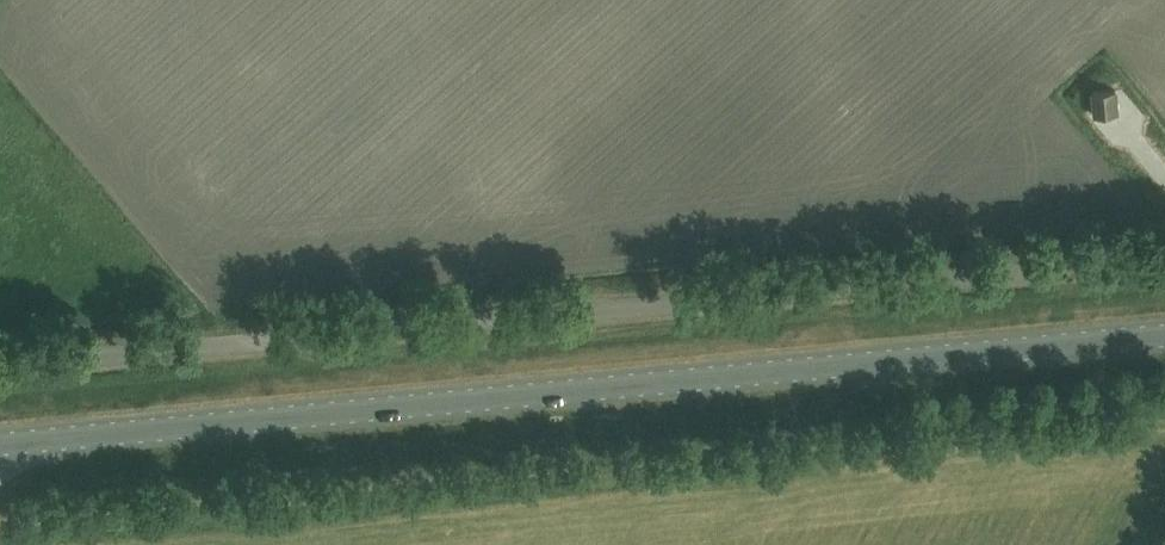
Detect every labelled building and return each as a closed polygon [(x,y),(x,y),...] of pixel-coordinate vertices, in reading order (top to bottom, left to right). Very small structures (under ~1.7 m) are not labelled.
[(1094,113),(1117,111),(1115,87),(1092,89),(1094,113)]
